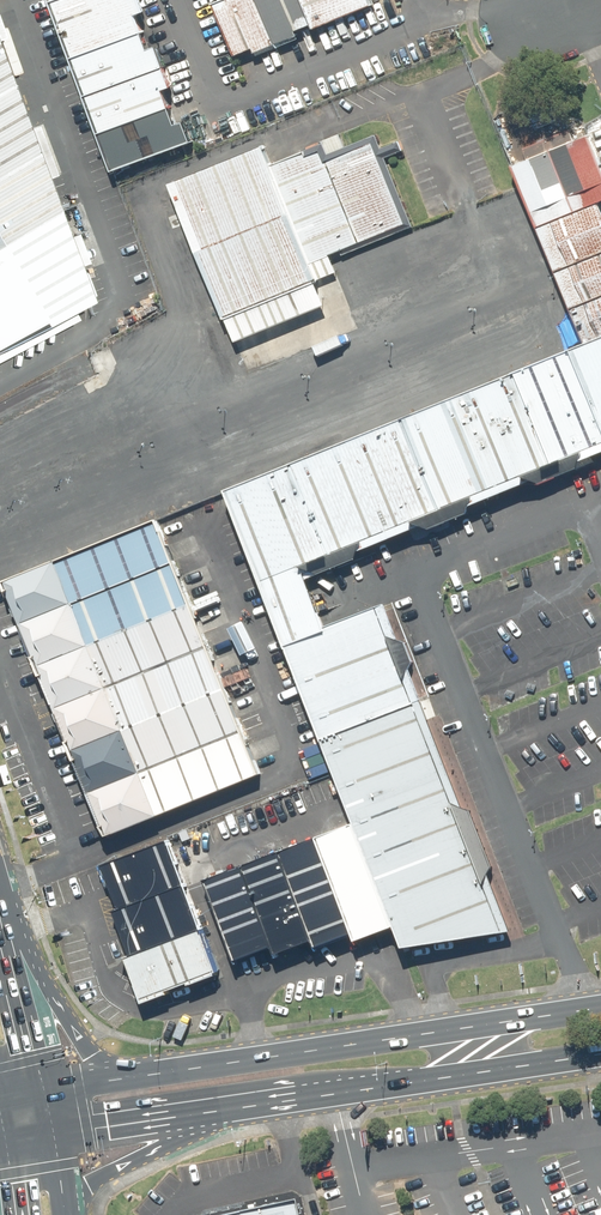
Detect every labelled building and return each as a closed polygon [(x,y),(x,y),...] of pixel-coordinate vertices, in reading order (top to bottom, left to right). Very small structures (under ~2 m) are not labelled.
[(118,168),(197,138),(190,119),(180,123),(168,91),(178,87),(162,46),(154,49),(140,13),(148,10),(144,0),(54,0),(118,168)] [(237,55),(315,24),(306,0),(215,0),(237,55)] [(315,24),(317,28),(371,7),(368,0),(306,0),(315,24)] [(0,54),(0,353),(94,303),(0,54)] [(543,226),(600,204),(600,160),(590,133),(518,161),(543,226)] [(270,146),(176,182),(228,315),(322,279),(314,260),(408,223),(374,136),(328,154),(324,143),(276,162),(270,146)] [(592,349),(600,346),(600,204),(543,226),(592,349)] [(287,642),(326,627),(304,570),(600,455),(600,346),(592,349),(228,491),(287,642)] [(21,623),(171,561),(153,520),(4,581),(21,623)] [(39,666),(189,605),(171,561),(21,623),(39,666)] [(287,642),(408,946),(515,930),(386,603),(326,627),(287,642)] [(57,711),(206,648),(189,605),(39,666),(57,711)] [(75,754),(224,691),(206,648),(57,711),(75,754)] [(92,795),(241,731),(224,691),(75,754),(92,795)] [(110,836),(259,773),(241,731),(92,795),(110,836)] [(315,840),(352,936),(354,944),(390,930),(351,826),(315,840)] [(280,853),(314,941),(317,949),(352,936),(315,840),(280,853)] [(105,866),(122,911),(186,887),(169,842),(105,866)] [(280,853),(244,866),(274,946),(278,955),(314,941),(280,853)] [(274,946),(244,866),(208,880),(238,959),(274,946)] [(116,913),(133,958),(203,934),(186,887),(122,911),(116,913)] [(218,975),(203,934),(133,958),(130,960),(145,1001),(218,975)] [(305,1197),(283,1202),(221,1214),(308,1214),(305,1197)]
